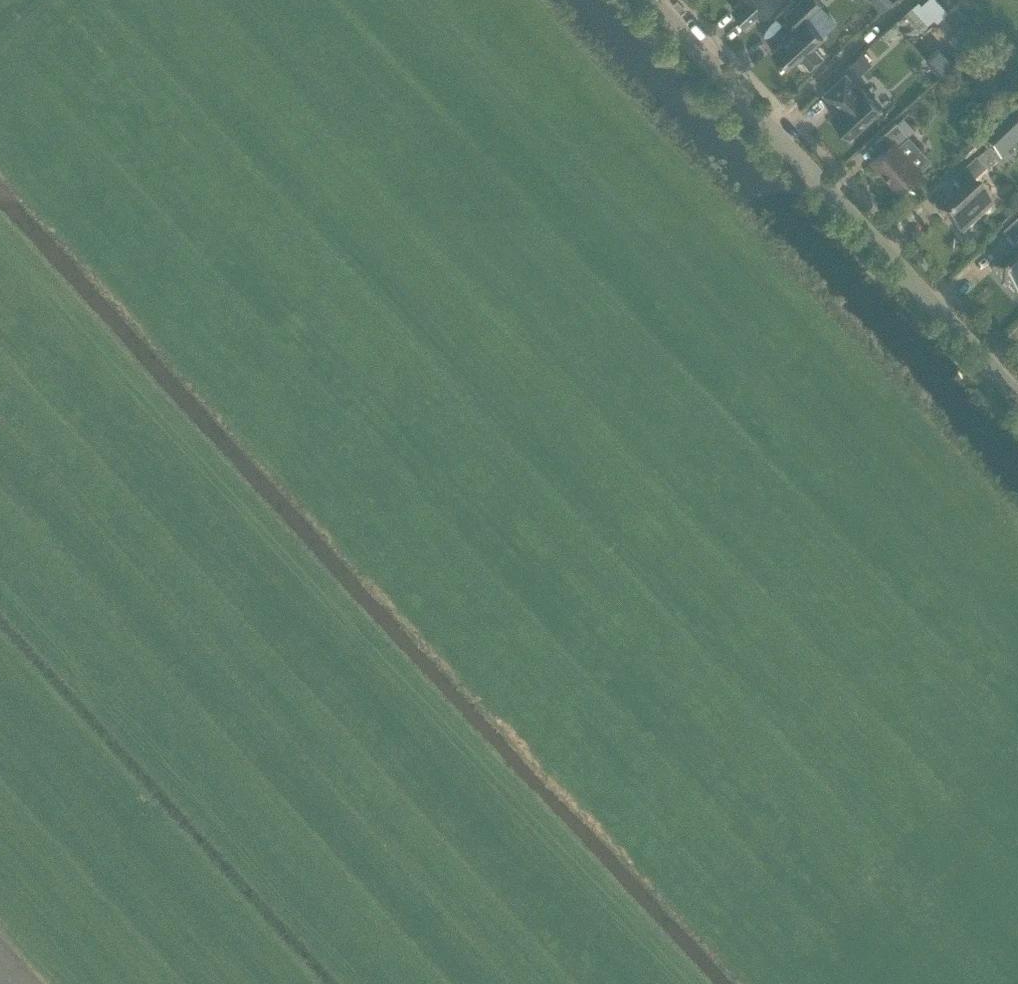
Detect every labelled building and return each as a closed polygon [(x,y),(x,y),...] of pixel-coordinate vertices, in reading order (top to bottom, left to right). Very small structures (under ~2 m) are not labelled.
[(742,3),(737,2),(732,7),(747,23),(757,14),(758,16),(776,0),(742,0),(742,3)] [(786,12),(797,24),(782,38),(784,40),(772,51),(787,67),(799,56),(801,58),(810,68),(823,57),(814,46),(823,38),(805,18),(821,3),(819,0),(800,0),(786,12)] [(882,10),(893,0),(878,0),(875,3),(882,10)] [(937,21),(948,11),(938,0),(925,0),(921,3),(918,0),(911,6),(927,23),(933,18),(937,21)] [(941,62),(950,45),(937,39),(928,55),(941,62)] [(849,63),(859,74),(871,63),(861,52),(849,63)] [(850,136),(881,108),(862,87),(860,89),(846,73),(824,93),(839,108),(831,115),(850,136)] [(1001,133),(1016,149),(1017,147),(1017,117),(1001,133)] [(899,189),(921,169),(898,144),(909,135),(897,121),(876,140),(884,150),(873,160),(899,189)] [(977,152),(984,167),(997,162),(991,146),(977,152)] [(954,184),(962,193),(940,214),(962,237),(992,209),(972,188),(988,174),(977,162),(954,184)] [(1003,237),(1015,250),(993,271),(1017,298),(1017,224),(1003,237)]
